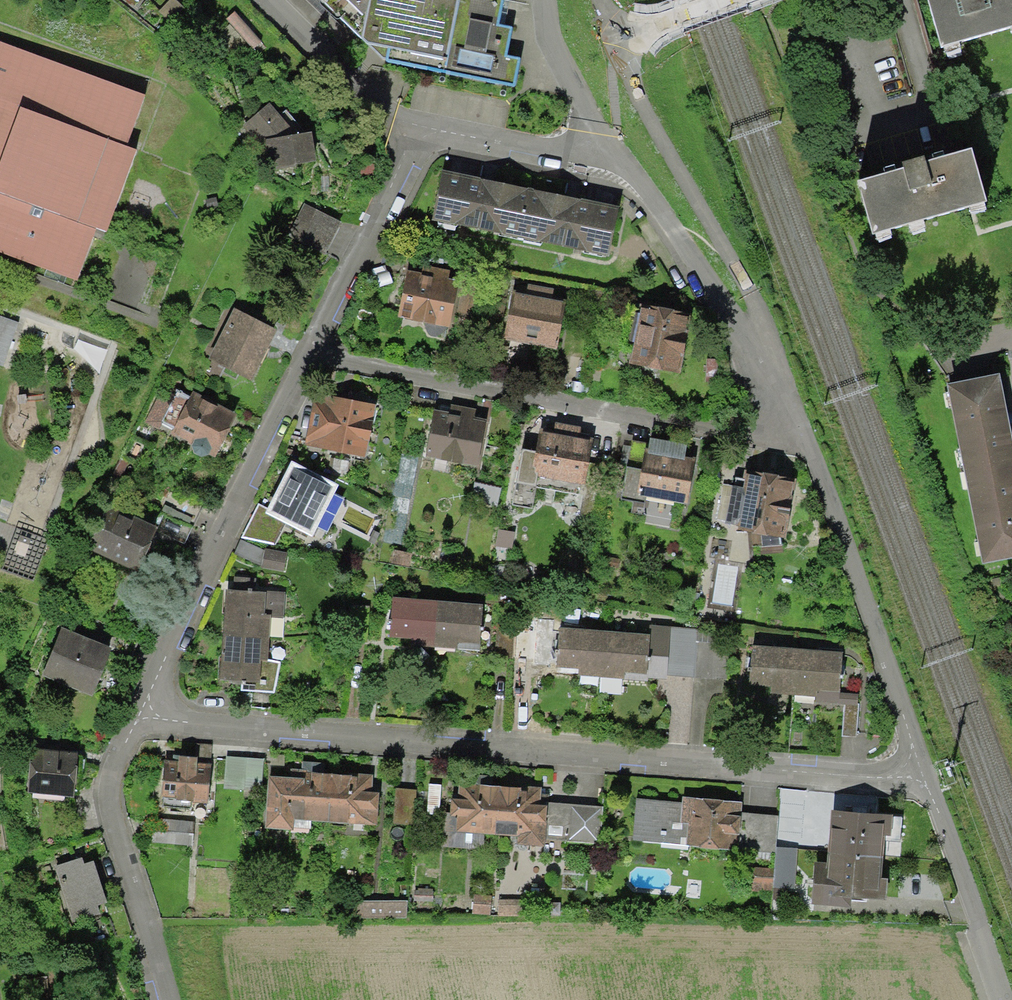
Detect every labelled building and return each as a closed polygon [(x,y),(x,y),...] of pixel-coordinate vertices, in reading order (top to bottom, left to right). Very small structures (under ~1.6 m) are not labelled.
[(360,42),(389,48),(386,61),(515,88),(521,60),(507,58),(513,29),(500,26),(506,0),(505,0),(317,0),(360,42)] [(941,45),(1011,25),(1011,0),(929,0),(941,45)] [(0,42),(0,253),(76,281),(95,229),(107,233),(137,151),(125,147),(143,95),(0,42)] [(307,134),(285,110),(279,116),(268,104),(244,125),(262,144),(269,152),(272,170),(316,163),(311,133),(307,134)] [(908,171),(860,186),(877,239),(991,204),(974,151),(928,165),(927,161),(907,168),(908,171)] [(530,189),(444,171),(433,221),(519,240),(530,189)] [(621,208),(530,189),(519,240),(610,259),(621,208)] [(340,223),(305,204),(285,243),(321,262),(340,223)] [(422,280),(409,277),(401,322),(447,330),(455,286),(445,284),(447,275),(424,271),(422,280)] [(528,300),(518,298),(509,342),(557,351),(566,307),(552,304),(554,294),(530,290),(528,300)] [(277,331),(234,309),(208,361),(252,382),(277,331)] [(687,323),(641,315),(632,365),(677,373),(687,323)] [(0,320),(0,367),(4,368),(19,327),(0,320)] [(951,389),(988,566),(1011,561),(1011,426),(1002,378),(951,389)] [(212,457),(234,415),(168,382),(147,424),(193,447),(195,454),(201,457),(208,455),(212,457)] [(375,412),(314,401),(306,445),(367,456),(375,412)] [(484,424),(436,415),(428,462),(475,471),(484,424)] [(592,445),(542,436),(534,478),(584,487),(592,445)] [(632,473),(627,499),(645,503),(646,497),(690,505),(697,466),(685,464),(687,454),(655,448),(650,477),(632,473)] [(338,484),(292,460),(267,509),(265,512),(285,522),(312,535),(338,484)] [(783,543),(794,482),(753,475),(752,483),(738,481),(730,526),(744,528),(742,536),(783,543)] [(285,522),(265,512),(267,509),(258,504),(242,537),(274,544),(285,522)] [(89,552),(137,573),(156,527),(108,507),(89,552)] [(282,594),(228,590),(225,634),(267,637),(269,614),(281,615),(282,594)] [(435,639),(438,600),(393,597),(390,635),(435,639)] [(481,604),(438,600),(435,639),(458,641),(458,648),(478,649),(481,604)] [(649,634),(646,673),(695,677),(698,642),(699,629),(649,625),(649,634)] [(93,696),(113,647),(62,627),(42,676),(93,696)] [(514,627),(513,659),(529,660),(531,628),(514,627)] [(602,669),(605,631),(560,627),(557,665),(602,669)] [(649,634),(605,631),(602,669),(625,671),(625,678),(645,680),(646,673),(649,634)] [(267,637),(225,634),(223,677),(242,678),(241,689),(273,691),(279,662),(266,659),(267,637)] [(698,642),(695,677),(725,679),(728,645),(698,642)] [(794,687),(797,648),(753,645),(750,683),(794,687)] [(841,652),(797,648),(794,687),(818,689),(817,696),(838,698),(841,652)] [(844,703),(842,735),(857,736),(858,704),(844,703)] [(77,750),(31,747),(28,790),(74,793),(77,750)] [(209,786),(195,785),(197,759),(178,757),(176,783),(162,782),(161,797),(208,801),(209,786)] [(293,827),(294,817),(330,819),(334,770),(296,767),(296,776),(268,774),(265,825),(293,827)] [(382,774),(334,770),(330,819),(378,823),(382,774)] [(458,795),(452,794),(450,813),(457,813),(456,828),(499,831),(503,782),(460,779),(458,795)] [(604,804),(548,800),(549,786),(503,782),(499,831),(518,833),(517,841),(545,843),(546,839),(601,843),(604,804)] [(637,797),(634,839),(740,847),(744,798),(683,794),(683,800),(637,797)] [(829,806),(825,848),(885,853),(887,833),(893,833),(895,811),(829,806)] [(883,875),(885,853),(825,848),(824,858),(818,857),(814,901),(852,904),(853,894),(888,897),(889,875),(883,875)] [(104,898),(92,860),(54,872),(66,910),(104,898)]
